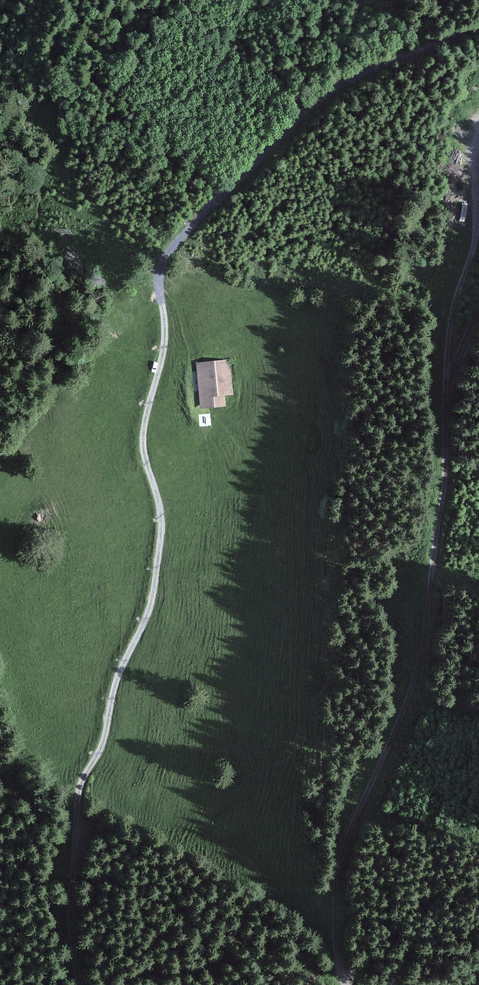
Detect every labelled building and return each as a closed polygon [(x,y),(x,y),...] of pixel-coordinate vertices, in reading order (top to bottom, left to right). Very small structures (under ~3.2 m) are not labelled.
[(233,358),(200,362),(204,406),(230,404),(229,394),(237,394),(233,358)]
